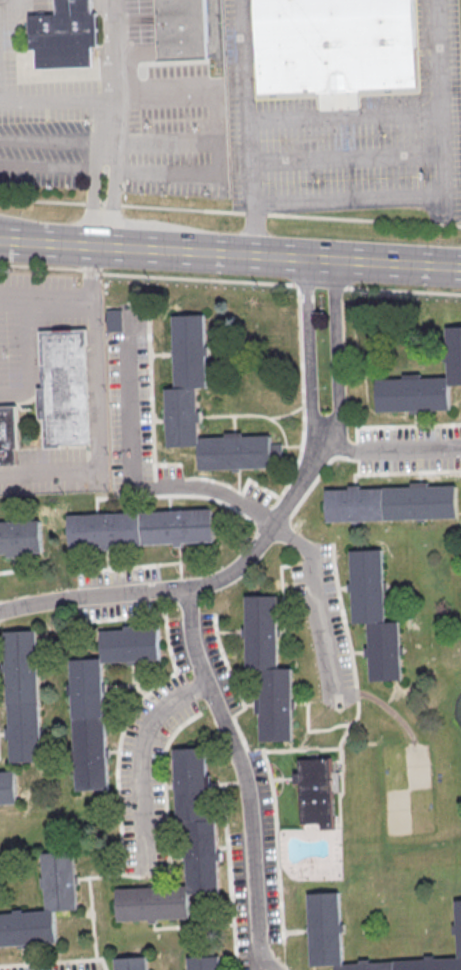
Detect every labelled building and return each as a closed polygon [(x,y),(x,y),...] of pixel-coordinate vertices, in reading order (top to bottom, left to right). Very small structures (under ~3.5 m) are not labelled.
[(56,14),(56,0),(91,0),(92,13),(97,13),(98,48),(90,48),(91,68),(37,70),(36,50),(30,50),(29,15),(56,14)] [(159,61),(156,0),(207,0),(210,84),(206,84),(206,90),(204,95),(202,100),(199,105),(194,108),(190,111),(184,112),(178,112),(172,113),(167,112),(162,109),(158,107),(153,102),(150,97),(149,92),(149,86),(144,86),(143,61),(159,61)] [(258,94),(254,0),(412,0),(416,86),(351,89),(351,92),(328,93),(328,91),(258,94)] [(121,309),(106,309),(107,331),(122,331),(121,309)] [(171,317),(203,315),(204,347),(208,347),(208,355),(205,356),(206,388),(195,388),(196,412),(200,412),(200,422),(197,423),(197,438),(224,437),(224,434),(242,433),(242,437),(269,435),(271,468),(198,471),(197,447),(166,448),(164,389),(174,389),(171,317)] [(444,327),(460,326),(460,386),(447,386),(448,410),(417,411),(417,414),(409,414),(409,412),(376,413),(375,381),(403,380),(403,374),(421,374),(421,378),(445,377),(445,363),(442,364),(442,352),(445,352),(444,327)] [(91,443),(61,445),(61,448),(47,449),(45,419),(42,419),(40,389),(44,389),(41,332),(88,330),(89,347),(86,347),(91,443)] [(17,465),(0,466),(0,407),(17,406),(19,450),(16,450),(17,465)] [(324,490),(348,490),(348,487),(358,486),(358,489),(409,488),(409,484),(426,483),(426,487),(455,486),(456,519),(325,523),(324,490)] [(66,516),(211,510),(213,542),(67,549),(66,516)] [(40,553),(0,555),(0,523),(39,521),(40,553)] [(349,552),(381,551),(384,623),(397,622),(400,681),(368,682),(366,624),(352,624),(349,552)] [(243,597),(275,597),(276,670),(290,671),(290,742),(258,743),(258,714),(254,714),(254,697),(257,697),(257,671),(243,671),(243,597)] [(106,790),(101,663),(159,661),(157,628),(98,631),(99,659),(69,660),(75,791),(106,790)] [(2,633),(34,632),(41,763),(9,764),(2,633)] [(114,890),(184,887),(182,824),(175,824),(172,750),(205,749),(208,821),(215,821),(218,894),(186,895),(187,920),(115,923),(114,890)] [(331,760),(335,829),(322,830),(321,823),(303,824),(301,785),(295,785),(294,774),(300,773),(299,762),(331,760)] [(0,774),(0,805),(15,804),(14,773),(0,774)] [(55,945),(0,949),(0,915),(45,912),(40,856),(71,854),(76,911),(52,912),(55,945)] [(453,902),(460,902),(460,969),(333,969),(333,967),(309,969),(305,895),(338,893),(342,965),(358,964),(358,961),(368,960),(368,964),(424,961),(423,957),(432,956),(432,960),(456,959),(453,902)] [(145,957),(146,969),(113,969),(113,959),(145,957)] [(217,957),(218,969),(185,969),(185,958),(217,957)]
